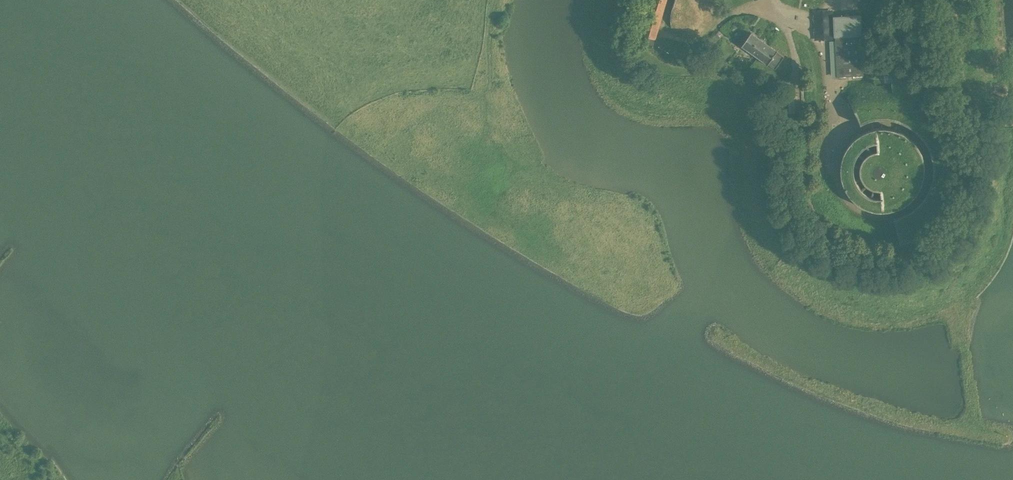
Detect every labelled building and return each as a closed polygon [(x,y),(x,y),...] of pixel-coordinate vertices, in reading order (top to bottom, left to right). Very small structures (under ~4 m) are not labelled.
[(642,35),(645,36),(643,43),(654,46),(667,0),(652,0),(642,35)] [(681,13),(691,16),(696,0),(681,0),(677,12),(676,15),(676,18),(675,20),(675,22),(675,24),(675,27),(676,29),(678,28),(678,27),(678,24),(678,22),(679,19),(679,17),(680,15),(681,13)] [(862,36),(861,15),(834,17),(835,37),(836,37),(838,76),(863,75),(861,36),(862,36)] [(775,68),(784,56),(776,51),(776,50),(752,32),(742,46),(767,63),(775,68)] [(663,46),(676,48),(677,45),(678,42),(665,39),(663,46)] [(697,49),(689,57),(694,61),(701,53),(697,49)] [(843,180),(845,188),(849,194),(854,200),(859,204),(866,209),(874,211),(882,212),(890,212),(898,210),(904,207),(911,202),(917,196),(921,190),(923,186),(924,182),(925,174),(926,166),(924,158),(921,151),(914,142),(908,135),(899,131),(890,129),(882,129),(871,130),(863,134),(856,138),(851,142),(849,146),(845,152),(843,160),(841,167),(841,174),(843,180)]
